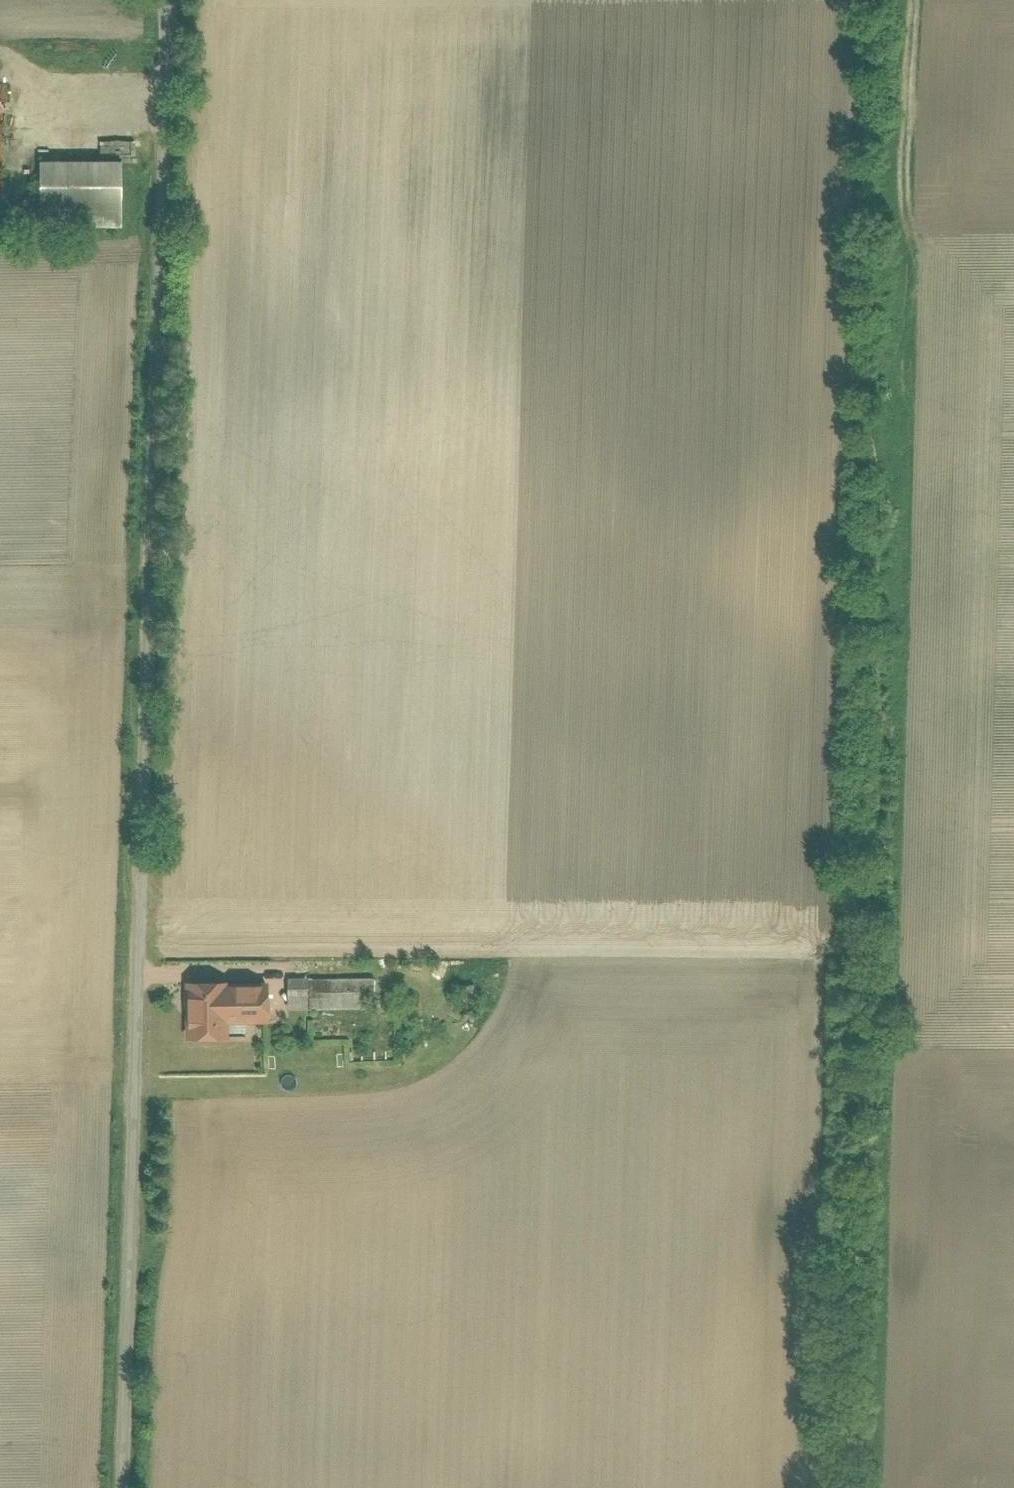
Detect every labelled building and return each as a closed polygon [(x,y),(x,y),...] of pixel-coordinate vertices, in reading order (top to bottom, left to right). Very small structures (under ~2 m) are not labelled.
[(134,157),(133,139),(104,140),(105,158),(134,157)] [(118,226),(118,161),(38,161),(38,226),(118,226)] [(376,977),(289,978),(289,1009),(376,1008),(376,977)] [(223,981),(189,983),(190,1039),(224,1038),(223,1023),(274,1021),(273,983),(223,984),(223,981)]
